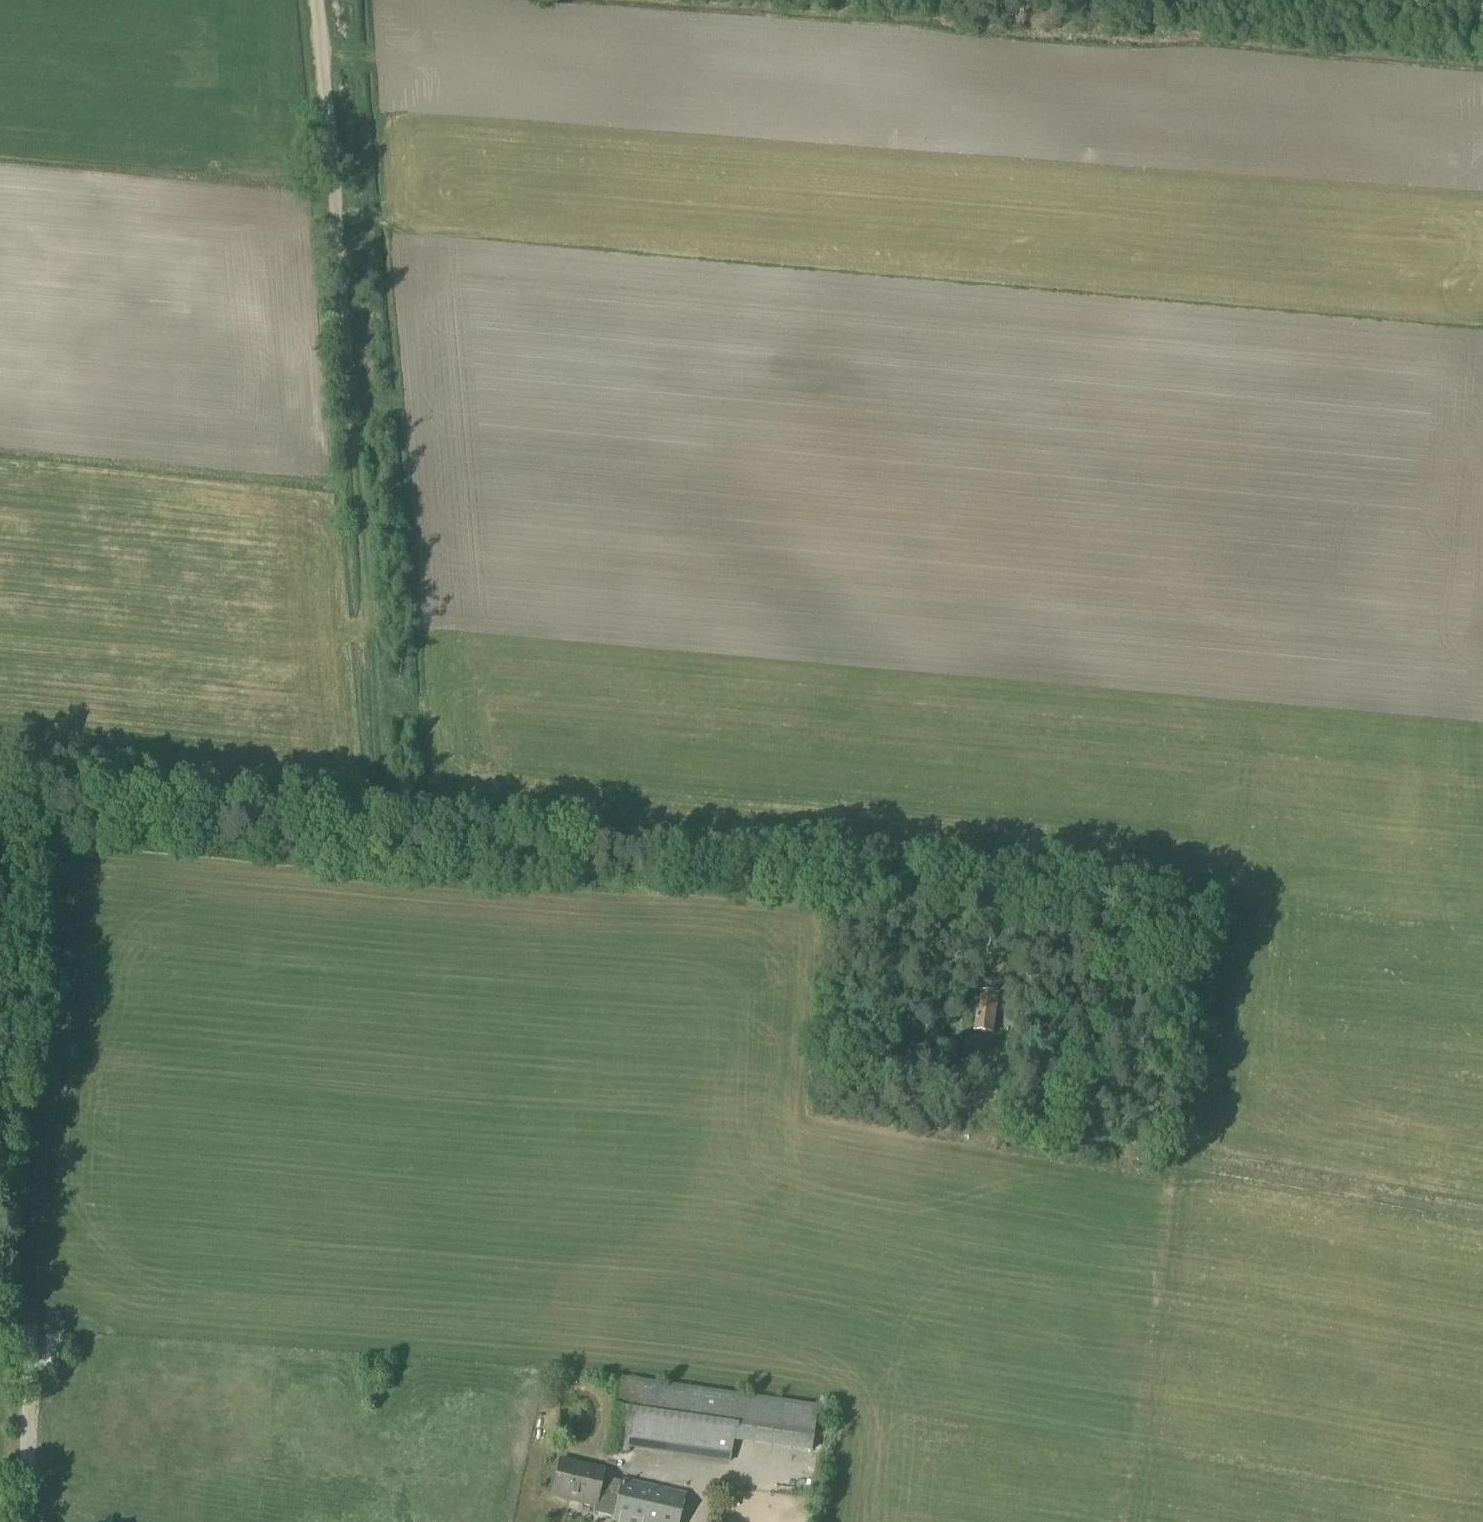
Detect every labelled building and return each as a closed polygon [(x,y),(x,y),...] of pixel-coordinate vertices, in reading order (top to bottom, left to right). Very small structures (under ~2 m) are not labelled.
[(994,1034),(999,993),(978,991),(974,1032),(994,1034)] [(811,1454),(818,1406),(617,1377),(606,1450),(632,1454),(633,1450),(729,1464),(733,1443),(811,1454)] [(602,1479),(603,1472),(559,1462),(551,1497),(595,1507),(598,1496),(617,1500),(612,1521),(679,1521),(685,1495),(621,1481),(621,1482),(602,1479)]
